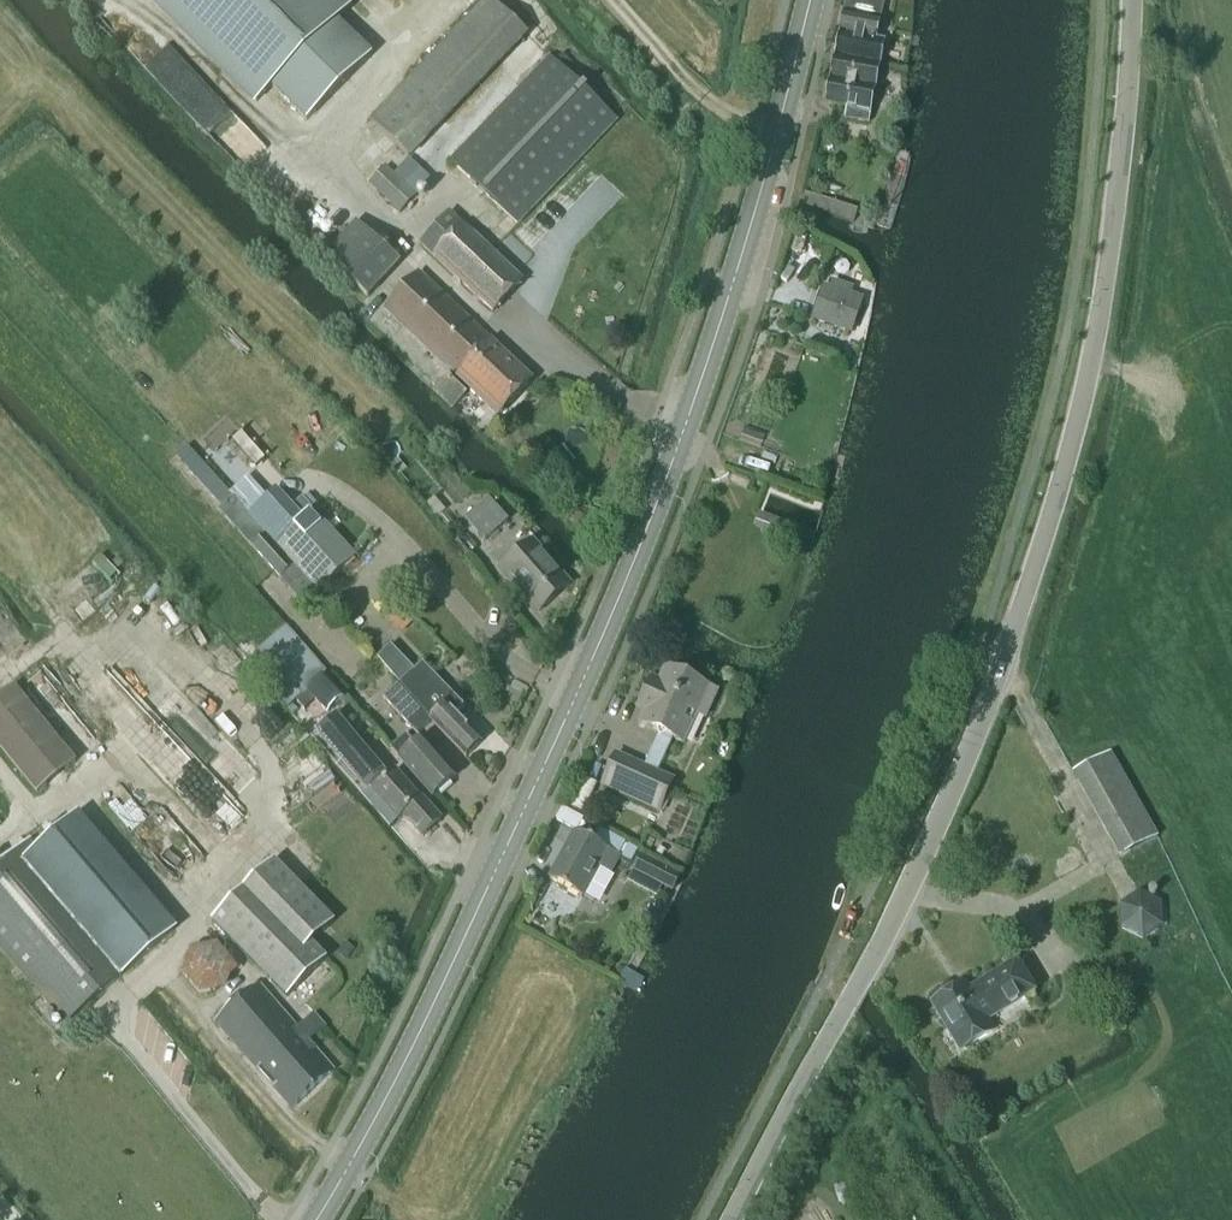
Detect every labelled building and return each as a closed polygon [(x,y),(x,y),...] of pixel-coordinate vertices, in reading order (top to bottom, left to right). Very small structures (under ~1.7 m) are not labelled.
[(353,0),(147,0),(254,106),(272,91),(305,123),(372,56),(338,21),(356,3),(353,0)] [(529,36),(490,0),(485,0),(369,121),(410,160),(529,36)] [(877,40),(885,0),(846,0),(834,57),(880,67),(886,42),(877,40)] [(549,56),(449,161),(518,226),(617,122),(549,56)] [(875,91),(880,67),(834,57),(829,82),(875,91)] [(868,124),(875,91),(829,82),(824,104),(846,109),(843,119),(868,124)] [(399,215),(417,196),(386,168),(368,186),(399,215)] [(492,313),(522,282),(450,215),(420,247),(492,313)] [(368,299),(401,264),(356,223),(324,258),(368,299)] [(490,342),(418,274),(382,311),(454,379),(455,378),(497,417),(531,380),(490,342)] [(832,280),(829,290),(823,289),(813,321),(849,332),(859,300),(850,297),(853,287),(832,280)] [(452,412),(467,395),(447,377),(431,393),(452,412)] [(230,496),(193,458),(185,449),(177,456),(185,465),(222,503),(230,496)] [(278,495),(252,519),(267,535),(266,536),(271,541),(275,546),(294,568),(315,591),(317,594),(356,558),(356,557),(312,510),(302,499),(291,509),(278,495)] [(232,499),(218,512),(252,549),(281,580),(294,568),(275,546),(271,541),(266,536),(267,535),(252,519),(251,520),(232,499)] [(464,519),(485,543),(508,523),(487,499),(464,519)] [(760,516),(756,527),(764,530),(763,534),(771,537),(777,523),(760,516)] [(539,613),(570,586),(532,543),(501,570),(539,613)] [(329,674),(310,655),(294,636),(293,636),(285,629),(278,636),(276,635),(257,654),(264,662),(268,659),(291,684),(281,692),(282,694),(277,699),(287,710),(296,704),(303,712),(314,702),(327,716),(345,699),(326,676),(329,674)] [(464,707),(432,675),(423,684),(412,673),(413,671),(391,646),(376,659),(398,685),(432,723),(467,759),(482,744),(454,716),(464,707)] [(704,719),(715,692),(665,670),(659,683),(651,680),(638,710),(645,713),(640,726),(659,734),(652,751),(663,755),(670,739),(683,745),(696,715),(704,719)] [(418,737),(432,724),(396,686),(382,699),(418,737)] [(77,763),(14,687),(0,698),(0,751),(36,796),(77,763)] [(385,776),(360,746),(361,745),(337,715),(315,733),(340,763),(340,764),(365,793),(385,776)] [(421,741),(415,747),(406,737),(390,751),(394,755),(400,761),(434,797),(455,778),(421,741)] [(616,756),(602,785),(658,811),(672,782),(616,756)] [(440,822),(420,800),(419,801),(395,774),(372,795),(398,824),(404,819),(422,839),(440,822)] [(64,1027),(172,935),(74,821),(37,853),(29,844),(0,868),(0,952),(64,1027)] [(573,833),(569,841),(547,880),(579,898),(580,895),(591,902),(607,874),(607,875),(617,857),(573,833)] [(642,856),(633,872),(662,887),(672,892),(680,876),(642,856)] [(212,923),(286,998),(326,960),(311,945),(333,923),(274,862),(212,923)] [(1161,904),(1139,894),(1120,906),(1121,930),(1142,941),(1162,928),(1161,904)] [(229,978),(237,971),(216,946),(190,950),(181,975),(199,996),(225,991),(229,978)] [(1034,995),(1032,991),(1016,964),(969,993),(965,986),(933,1005),(962,1053),(996,1032),(990,1022),(1034,995)] [(257,986),(216,1024),(291,1110),(333,1072),(308,1043),(325,1028),(314,1015),(296,1030),(257,986)]
